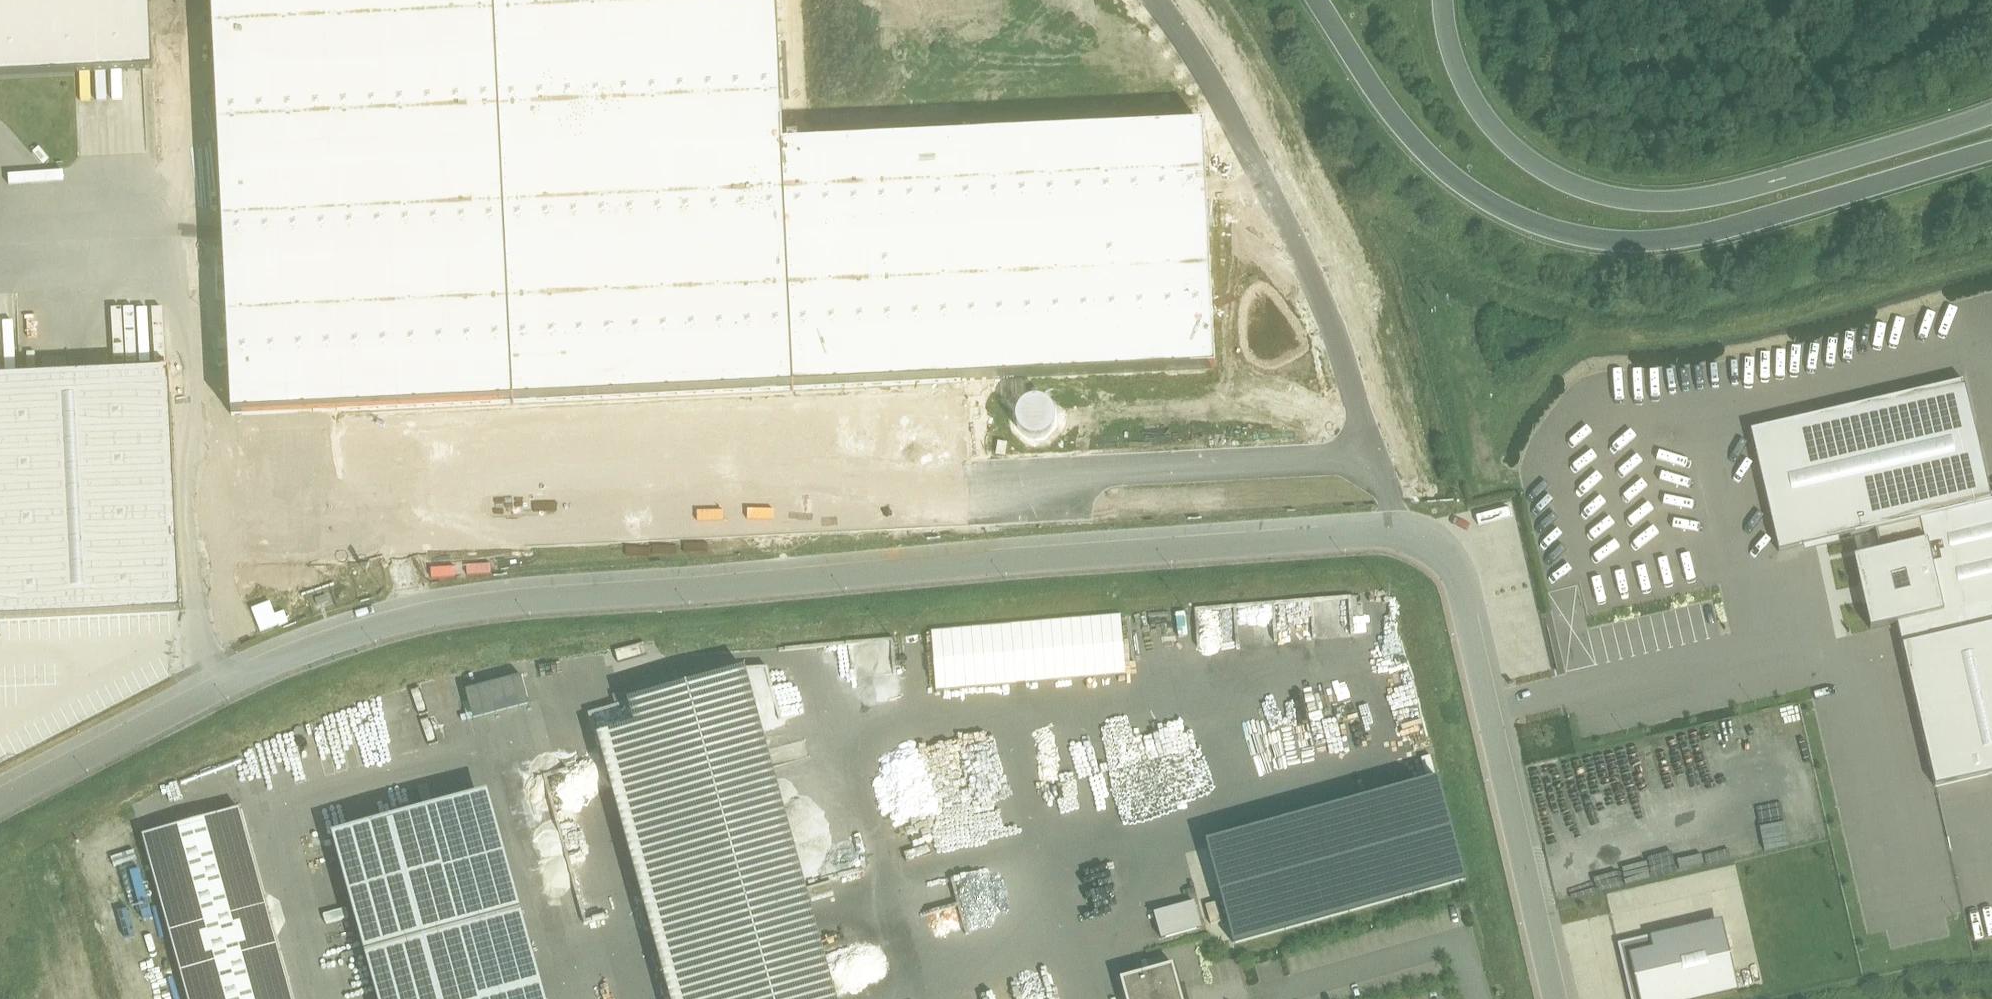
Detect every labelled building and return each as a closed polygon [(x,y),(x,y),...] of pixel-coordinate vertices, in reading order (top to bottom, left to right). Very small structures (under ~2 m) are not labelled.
[(152,68),(149,0),(0,0),(0,75),(152,68)] [(183,609),(172,371),(0,379),(0,618),(183,609)] [(1936,786),(1991,772),(1991,500),(1962,378),(1751,430),(1781,554),(1855,536),(1868,591),(1877,629),(1896,625),(1936,786)] [(1360,642),(1354,594),(1195,611),(1200,659),(1360,642)] [(1121,614),(931,630),(936,692),(1127,675),(1121,614)] [(744,671),(630,702),(638,729),(599,740),(672,998),(836,998),(744,671)] [(471,719),(528,705),(521,675),(463,689),(471,719)] [(1437,776),(1206,841),(1235,944),(1466,879),(1437,776)] [(334,838),(379,998),(547,998),(490,794),(334,838)] [(144,837),(188,998),(295,998),(244,810),(144,837)] [(1160,939),(1202,927),(1194,899),(1152,912),(1160,939)] [(1739,993),(1722,926),(1623,950),(1635,998),(1715,998),(1739,993)] [(1121,979),(1126,998),(1182,998),(1173,965),(1121,979)]
